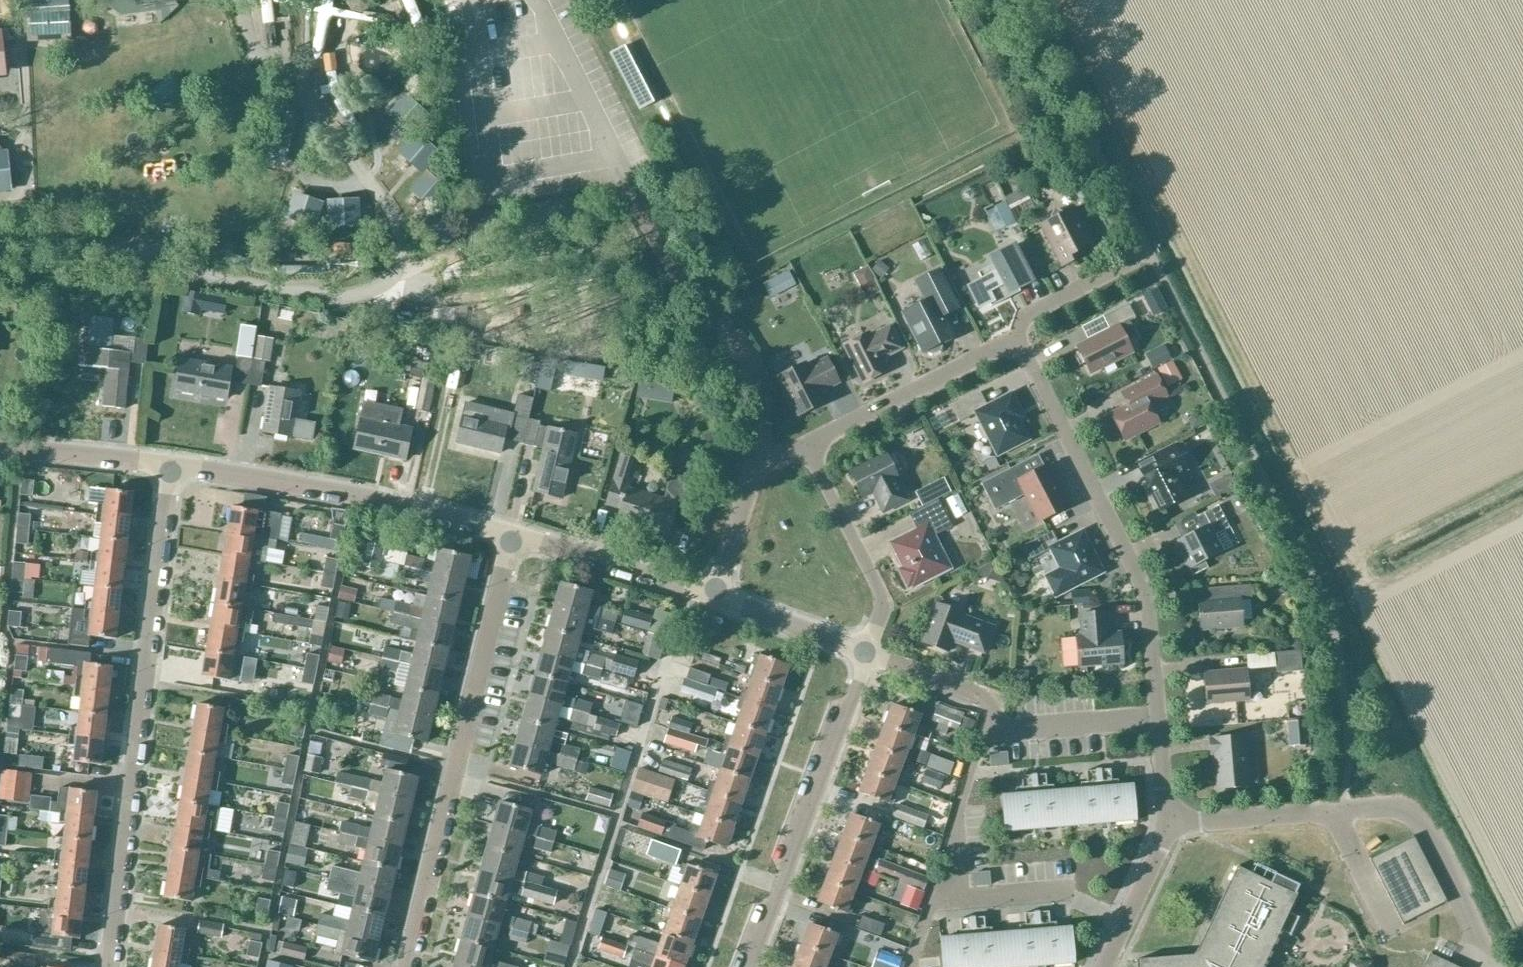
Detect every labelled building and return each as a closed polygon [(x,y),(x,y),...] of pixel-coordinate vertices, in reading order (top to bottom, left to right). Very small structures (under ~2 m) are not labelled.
[(89,3),(103,12),(107,6),(121,16),(155,12),(159,23),(161,23),(178,8),(173,2),(173,0),(91,0),(89,3)] [(261,48),(286,53),(282,0),(256,0),(261,48)] [(309,61),(330,66),(347,0),(320,0),(309,61)] [(420,45),(436,39),(420,0),(401,0),(420,45)] [(69,10),(26,12),(28,40),(70,38),(69,10)] [(15,28),(3,29),(4,41),(16,40),(15,28)] [(600,50),(626,106),(640,99),(614,44),(600,50)] [(341,69),(325,69),(328,100),(356,141),(368,133),(345,92),(341,69)] [(407,96),(392,114),(415,133),(429,115),(407,96)] [(1053,132),(1044,136),(1051,150),(1060,146),(1053,132)] [(418,135),(403,153),(425,172),(440,154),(418,135)] [(396,159),(406,148),(396,140),(387,152),(396,159)] [(428,173),(413,191),(436,210),(451,192),(428,173)] [(963,190),(962,193),(962,196),(964,199),(967,200),(970,200),(973,198),(974,195),(973,191),(971,189),(968,188),(965,188),(963,190)] [(1083,204),(1093,199),(1088,188),(1077,194),(1083,204)] [(295,199),(289,217),(315,225),(321,207),(295,199)] [(1016,223),(1005,201),(995,206),(1006,228),(1016,223)] [(358,203),(331,205),(332,224),(359,222),(358,203)] [(1052,222),(1039,228),(1060,269),(1082,258),(1079,252),(1091,246),(1073,211),(1064,215),(1062,212),(1062,211),(1061,211),(1060,210),(1059,210),(1058,210),(1057,210),(1056,210),(1055,210),(1054,210),(1053,211),(1052,211),(1052,212),(1051,213),(1051,214),(1050,214),(1050,215),(1050,216),(1050,217),(1050,218),(1052,222)] [(1017,291),(1031,284),(1013,248),(988,261),(992,268),(977,276),(980,283),(967,289),(978,311),(987,306),(989,309),(1018,295),(1017,291)] [(879,277),(887,268),(878,260),(871,270),(879,277)] [(852,275),(857,284),(862,286),(872,281),(866,269),(852,275)] [(795,285),(788,271),(779,275),(786,290),(795,285)] [(939,346),(953,339),(937,306),(951,299),(937,273),(915,284),(925,304),(902,316),(922,355),(926,353),(927,356),(931,357),(939,353),(940,349),(939,346)] [(49,298),(50,284),(38,283),(36,297),(49,298)] [(1144,296),(1154,316),(1167,310),(1157,289),(1144,296)] [(202,294),(186,291),(182,313),(199,316),(202,294)] [(1133,332),(1129,323),(1134,321),(1127,308),(1102,320),(1108,332),(1075,349),(1089,376),(1130,355),(1123,340),(1130,336),(1133,332)] [(275,323),(291,326),(294,312),(278,309),(275,323)] [(65,311),(53,310),(51,327),(63,328),(65,311)] [(104,411),(125,413),(129,366),(145,368),(148,343),(136,342),(134,357),(112,355),(115,323),(89,320),(86,353),(79,352),(77,370),(108,373),(104,411)] [(243,328),(238,360),(253,362),(254,359),(257,337),(258,330),(243,328)] [(842,349),(861,386),(887,373),(881,362),(901,351),(890,328),(869,339),(868,336),(842,349)] [(254,359),(271,362),(274,339),(257,337),(254,359)] [(1163,345),(1150,351),(1157,366),(1170,359),(1163,345)] [(535,389),(550,392),(554,377),(555,377),(558,362),(543,358),(535,389)] [(234,385),(249,387),(253,362),(238,360),(234,385)] [(413,360),(409,376),(421,379),(425,363),(413,360)] [(777,380),(797,419),(824,405),(819,395),(838,385),(826,361),(807,371),(804,366),(777,380)] [(174,392),(225,402),(231,371),(180,362),(174,392)] [(253,362),(249,387),(261,389),(265,364),(253,362)] [(1172,363),(1158,369),(1165,383),(1178,376),(1172,363)] [(422,378),(416,410),(429,412),(436,381),(422,378)] [(1109,416),(1123,443),(1157,426),(1148,407),(1165,399),(1154,378),(1132,389),(1138,402),(1109,416)] [(640,382),(637,397),(647,399),(650,383),(640,382)] [(508,408),(510,393),(489,390),(488,406),(508,408)] [(294,424),(299,396),(271,391),(263,436),(291,440),(311,443),(314,428),(294,424)] [(466,403),(456,442),(502,454),(505,440),(509,441),(515,417),(527,420),(532,398),(517,395),(512,415),(466,403)] [(1014,417),(1019,414),(1010,397),(986,409),(979,395),(950,410),(958,425),(975,416),(980,426),(978,428),(976,433),(980,441),(985,443),(988,441),(996,458),(1026,442),(1014,417)] [(401,417),(362,409),(354,451),(405,461),(411,431),(399,428),(401,417)] [(1188,422),(1192,429),(1203,424),(1197,413),(1190,417),(1188,422)] [(524,445),(531,421),(527,420),(515,417),(509,441),(524,445)] [(531,421),(524,445),(545,450),(533,494),(562,501),(573,457),(572,457),(577,437),(540,427),(541,423),(531,421)] [(1172,447),(1135,466),(1144,483),(1151,497),(1146,499),(1153,512),(1158,510),(1159,513),(1184,500),(1171,475),(1183,469),(1172,447)] [(872,494),(882,515),(906,502),(896,482),(898,481),(885,456),(849,475),(861,500),(872,494)] [(983,462),(989,472),(1000,466),(995,456),(983,462)] [(690,501),(693,489),(684,479),(672,482),(665,504),(629,492),(638,464),(622,459),(607,507),(622,511),(619,521),(669,537),(678,507),(676,507),(677,504),(690,501)] [(1067,509),(1046,468),(1023,480),(1017,467),(981,485),(995,512),(1023,497),(1037,524),(1067,509)] [(62,482),(62,474),(50,474),(50,486),(58,486),(62,482)] [(922,507),(951,492),(943,478),(915,492),(922,507)] [(20,495),(32,496),(34,481),(22,480),(20,495)] [(97,508),(96,518),(130,523),(134,497),(91,491),(88,507),(97,508)] [(910,587),(912,590),(949,571),(933,538),(951,529),(937,502),(908,516),(916,532),(889,545),(902,571),(900,576),(905,585),(910,587)] [(1202,563),(1220,554),(1212,538),(1227,530),(1216,508),(1194,519),(1200,530),(1174,544),(1191,577),(1206,570),(1202,563)] [(227,535),(276,543),(280,520),(273,518),(231,511),(227,535)] [(17,533),(28,535),(30,515),(18,514),(17,533)] [(42,527),(52,529),(53,517),(43,516),(42,527)] [(95,527),(93,542),(100,543),(127,547),(130,523),(96,518),(95,527)] [(368,544),(363,567),(377,571),(379,562),(381,554),(383,547),(388,524),(374,521),(368,544)] [(342,542),(345,527),(333,525),(330,540),(303,534),(301,543),(321,547),(339,550),(341,542),(342,542)] [(28,535),(17,533),(16,544),(28,545),(28,535)] [(1097,561),(1093,560),(1080,534),(1057,546),(1051,533),(1022,547),(1029,562),(1050,551),(1060,571),(1045,579),(1054,598),(1100,574),(1099,571),(1101,568),(1097,561)] [(249,564),(249,565),(265,567),(267,553),(274,554),(276,543),(227,535),(223,559),(249,564)] [(348,561),(361,564),(366,543),(353,540),(348,561)] [(91,557),(90,568),(124,572),(127,547),(100,543),(98,558),(91,557)] [(88,560),(89,553),(77,551),(76,559),(88,560)] [(381,554),(379,562),(381,562),(397,566),(403,568),(403,570),(465,584),(470,561),(439,554),(435,567),(405,560),(381,554)] [(323,576),(335,579),(339,561),(326,558),(323,576)] [(218,584),(253,589),(254,581),(246,580),(249,565),(249,564),(223,559),(218,584)] [(397,566),(381,562),(378,575),(394,579),(397,566)] [(1004,582),(993,562),(973,572),(1004,582)] [(12,582),(24,584),(25,576),(26,564),(14,563),(12,582)] [(26,564),(25,576),(35,577),(38,577),(40,565),(26,564)] [(94,592),(121,595),(124,572),(90,568),(88,580),(95,581),(94,592)] [(430,588),(428,599),(460,606),(465,584),(403,570),(400,581),(430,588)] [(335,579),(323,576),(320,588),(333,590),(335,579)] [(23,594),(22,599),(32,600),(34,580),(24,579),(24,584),(23,594)] [(24,584),(12,582),(11,593),(23,594),(24,584)] [(253,589),(218,584),(214,607),(241,612),(243,598),(251,599),(253,589)] [(379,584),(377,592),(399,598),(401,589),(379,584)] [(353,588),(342,586),(339,599),(350,601),(353,588)] [(554,610),(615,628),(618,616),(589,608),(592,595),(560,586),(554,610)] [(1196,605),(1198,631),(1241,627),(1239,602),(1250,601),(1248,587),(1206,591),(1207,604),(1196,605)] [(1091,603),(1090,591),(1074,592),(1075,604),(1091,603)] [(84,615),(118,619),(121,595),(94,592),(92,607),(85,606),(84,615)] [(392,617),(454,631),(460,606),(428,599),(424,613),(395,606),(392,617)] [(346,620),(349,605),(339,603),(336,618),(346,620)] [(313,623),(326,625),(329,609),(317,606),(314,621),(313,623)] [(961,617),(962,615),(935,606),(921,644),(948,654),(951,644),(983,655),(993,629),(961,617)] [(210,631),(244,637),(246,629),(250,629),(253,614),(241,612),(214,607),(210,631)] [(621,624),(648,632),(653,617),(625,609),(621,624)] [(554,610),(547,633),(579,641),(583,629),(612,637),(615,628),(554,610)] [(8,627),(20,628),(21,613),(9,612),(8,627)] [(73,613),(69,645),(89,648),(90,639),(114,642),(118,619),(84,615),(73,613)] [(321,647),(326,625),(313,623),(314,621),(274,614),(272,623),(299,628),(296,642),(321,647)] [(1121,665),(1118,634),(1107,635),(1106,614),(1079,617),(1080,638),(1075,638),(1077,669),(1121,665)] [(419,636),(416,646),(448,654),(454,631),(392,617),(389,629),(419,636)] [(210,631),(206,655),(232,660),(232,658),(235,646),(242,647),(244,637),(210,631)] [(684,654),(701,659),(702,653),(707,637),(691,632),(684,654)] [(547,633),(541,657),(629,679),(629,677),(634,678),(639,661),(614,654),(613,661),(606,659),(605,662),(576,654),(579,641),(547,633)] [(1298,633),(1287,635),(1288,646),(1300,645),(1298,633)] [(400,667),(443,677),(448,654),(416,646),(413,659),(383,652),(381,662),(400,667)] [(343,651),(330,648),(327,662),(340,664),(343,651)] [(74,691),(108,695),(111,671),(89,669),(91,653),(47,649),(46,663),(77,667),(76,678),(75,682),(74,691)] [(1235,653),(1236,667),(1264,666),(1263,652),(1235,653)] [(1273,654),(1275,674),(1300,672),(1298,652),(1273,654)] [(304,672),(316,674),(319,657),(307,654),(304,672)] [(232,660),(206,655),(201,680),(239,686),(244,660),(232,658),(232,660)] [(16,656),(14,671),(26,672),(28,657),(16,656)] [(541,657),(535,679),(566,687),(570,675),(598,683),(601,672),(541,657)] [(753,680),(781,689),(788,669),(755,657),(751,669),(747,678),(753,680)] [(287,682),(291,668),(269,662),(265,677),(287,682)] [(400,667),(381,662),(379,672),(396,676),(397,677),(400,667)] [(396,676),(392,690),(405,693),(437,701),(443,677),(400,667),(397,677),(396,676)] [(686,679),(707,686),(710,675),(690,668),(686,679)] [(1023,672),(1016,671),(1014,683),(1026,684),(1027,676),(1023,672)] [(1202,675),(1205,705),(1247,702),(1244,671),(1202,675)] [(316,674),(304,672),(301,683),(313,686),(316,674)] [(535,679),(528,702),(590,718),(593,705),(564,697),(566,687),(535,679)] [(680,692),(712,703),(716,689),(684,679),(680,692)] [(709,687),(726,692),(728,684),(712,679),(709,687)] [(781,689),(753,680),(748,695),(742,693),(739,701),(773,712),(781,689)] [(80,702),(78,716),(105,720),(108,695),(74,691),(73,701),(80,702)] [(400,716),(432,722),(437,701),(405,693),(402,706),(372,699),(370,707),(370,708),(389,713),(400,716)] [(327,694),(325,701),(335,703),(336,697),(327,694)] [(10,708),(21,709),(23,696),(11,695),(10,708)] [(738,726),(765,735),(773,712),(739,701),(736,712),(742,713),(738,726)] [(522,725),(553,733),(557,721),(572,725),(571,731),(606,741),(608,736),(615,738),(619,726),(590,718),(528,702),(522,725)] [(642,706),(626,702),(620,723),(636,727),(642,706)] [(937,705),(931,721),(971,735),(976,721),(963,716),(964,715),(937,705)] [(885,727),(912,737),(916,727),(921,729),(925,719),(892,707),(885,727)] [(10,708),(8,721),(20,722),(21,709),(10,708)] [(192,732),(227,739),(229,729),(221,728),(223,712),(197,708),(192,732)] [(385,712),(370,708),(368,715),(384,719),(385,712)] [(105,720),(78,716),(76,731),(70,731),(69,739),(102,743),(105,720)] [(432,722),(400,716),(394,739),(426,746),(432,722)] [(669,728),(687,733),(690,724),(671,717),(668,728),(669,728)] [(1307,720),(1286,722),(1287,734),(1309,733),(1308,720),(1307,720)] [(291,736),(303,739),(306,724),(294,722),(291,736)] [(516,747),(547,755),(553,733),(522,725),(516,747)] [(723,747),(757,759),(765,735),(738,726),(732,740),(727,739),(723,747)] [(885,727),(876,750),(909,762),(912,754),(907,752),(912,737),(885,727)] [(669,728),(664,743),(694,753),(697,745),(705,748),(708,740),(687,733),(669,728)] [(188,756),(215,761),(218,746),(226,748),(227,739),(192,732),(188,756)] [(1212,755),(1216,790),(1247,787),(1243,738),(1208,741),(1209,755),(1212,755)] [(102,743),(69,739),(68,749),(75,750),(73,766),(99,769),(102,743)] [(595,758),(598,745),(586,742),(582,755),(595,758)] [(3,758),(15,760),(17,744),(5,743),(3,758)] [(547,755),(516,747),(509,770),(541,779),(544,766),(574,774),(577,763),(559,759),(547,755)] [(721,754),(713,752),(708,766),(721,770),(721,772),(749,782),(757,759),(723,747),(721,754)] [(562,748),(559,759),(577,763),(580,752),(562,748)] [(876,750),(867,773),(895,783),(900,770),(905,772),(909,762),(876,750)] [(929,754),(916,750),(911,763),(924,767),(929,754)] [(282,782),(286,754),(274,751),(269,780),(282,782)] [(623,751),(617,770),(625,773),(631,753),(623,751)] [(989,756),(990,768),(1006,767),(1005,754),(989,756)] [(283,773),(296,775),(299,757),(287,755),(283,773)] [(384,755),(381,767),(404,772),(407,761),(384,755)] [(930,755),(925,768),(949,776),(954,763),(930,755)] [(184,780),(219,786),(220,778),(212,776),(215,761),(188,756),(184,780)] [(305,771),(316,774),(320,758),(308,756),(305,771)] [(662,759),(658,772),(687,781),(691,769),(662,759)] [(587,766),(577,763),(574,774),(584,777),(587,766)] [(640,768),(632,791),(668,803),(676,780),(640,768)] [(925,769),(920,782),(941,790),(946,776),(925,769)] [(28,803),(32,773),(1,770),(0,782),(0,800),(28,803)] [(350,791),(412,806),(419,779),(387,771),(383,784),(337,773),(336,781),(335,783),(352,787),(350,791)] [(1069,792),(1072,827),(1136,822),(1133,787),(1112,789),(1110,771),(1086,773),(1087,790),(1069,792)] [(336,781),(313,774),(305,772),(302,784),(310,786),(322,789),(322,788),(333,791),(335,783),(336,781)] [(707,794),(741,805),(749,782),(721,772),(715,787),(710,786),(707,794)] [(296,775),(283,773),(281,784),(293,786),(296,775)] [(895,783),(867,773),(859,795),(892,807),(896,797),(891,795),(895,783)] [(1001,798),(1004,833),(1072,827),(1069,792),(1046,794),(1045,776),(1020,778),(1021,796),(1001,798)] [(219,786),(184,780),(180,804),(206,809),(207,806),(209,793),(217,795),(219,786)] [(51,802),(50,812),(60,814),(60,816),(93,820),(96,797),(96,792),(69,789),(59,788),(58,803),(51,802)] [(589,788),(586,801),(610,807),(613,794),(589,788)] [(374,821),(406,829),(412,806),(350,791),(349,799),(378,806),(374,821)] [(631,793),(626,807),(637,811),(642,797),(631,793)] [(709,807),(705,818),(733,828),(741,805),(707,794),(703,805),(709,807)] [(274,822),(286,824),(290,805),(277,803),(274,822)] [(176,828),(210,834),(210,831),(215,832),(219,808),(207,806),(206,809),(180,804),(176,828)] [(896,804),(892,817),(924,829),(928,816),(896,804)] [(492,829),(524,838),(536,841),(552,846),(555,835),(527,827),(531,815),(498,806),(492,829)] [(733,828),(705,818),(700,831),(691,827),(689,836),(675,830),(676,825),(642,812),(637,828),(671,840),(670,841),(704,853),(706,846),(707,846),(708,844),(726,850),(733,828)] [(7,835),(9,817),(0,815),(0,835),(7,835)] [(63,842),(90,845),(93,820),(59,816),(58,827),(65,828),(63,842)] [(843,837),(871,847),(875,837),(880,839),(884,829),(851,816),(843,837)] [(901,835),(905,825),(884,816),(879,827),(901,835)] [(430,820),(427,841),(438,842),(440,821),(430,820)] [(340,837),(401,852),(406,829),(374,821),(372,830),(361,827),(343,823),(340,837)] [(286,824),(274,822),(272,832),(284,834),(286,824)] [(176,828),(172,851),(198,856),(198,854),(200,842),(208,844),(210,834),(176,828)] [(524,838),(492,829),(486,851),(518,860),(524,838)] [(1390,848),(1395,859),(1417,848),(1412,836),(1390,848)] [(401,852),(340,837),(338,843),(367,851),(367,854),(363,867),(395,875),(401,852)] [(834,860),(868,873),(868,872),(874,874),(874,873),(878,863),(867,858),(871,847),(843,837),(834,860)] [(552,846),(536,841),(534,851),(550,855),(552,846)] [(54,865),(87,869),(90,845),(63,842),(61,857),(55,856),(54,865)] [(652,842),(648,855),(676,865),(681,852),(652,842)] [(286,863),(300,865),(303,849),(290,846),(286,863)] [(1368,859),(1373,870),(1395,859),(1390,848),(1368,859)] [(1395,859),(1401,870),(1423,859),(1417,848),(1395,859)] [(172,851),(167,874),(202,881),(202,879),(218,881),(220,872),(209,870),(211,856),(198,854),(198,856),(172,851)] [(264,869),(277,871),(280,853),(268,851),(264,869)] [(486,851),(479,874),(540,891),(544,877),(516,869),(518,860),(486,851)] [(1373,870),(1379,881),(1401,870),(1395,859),(1373,870)] [(1401,870),(1407,881),(1429,870),(1423,859),(1401,870)] [(834,860),(826,883),(853,893),(858,880),(864,883),(868,873),(834,860)] [(878,863),(874,873),(919,890),(923,878),(879,862),(878,863)] [(1280,930),(1291,935),(1299,918),(1288,913),(1297,894),(1296,893),(1299,886),(1254,864),(1250,873),(1238,868),(1239,867),(1237,866),(1195,955),(1135,960),(1135,962),(1136,962),(1137,966),(1263,966),(1280,930)] [(87,869),(54,865),(52,876),(59,876),(58,890),(84,893),(87,869)] [(681,888),(709,897),(716,877),(682,865),(678,876),(684,878),(681,888)] [(328,883),(389,898),(395,875),(363,867),(361,876),(332,869),(328,883)] [(277,871),(264,869),(262,880),(274,882),(277,871)] [(283,886),(293,888),(297,873),(286,870),(283,886)] [(623,875),(609,870),(604,885),(618,890),(623,875)] [(1379,881),(1385,893),(1407,881),(1401,870),(1379,881)] [(1407,881),(1412,893),(1435,881),(1429,870),(1407,881)] [(202,881),(167,874),(163,900),(189,905),(192,889),(200,891),(202,881)] [(473,897),(505,906),(508,895),(537,903),(537,901),(553,906),(556,895),(479,874),(473,897)] [(971,875),(972,888),(989,886),(988,874),(971,875)] [(1385,893),(1390,904),(1412,893),(1407,881),(1385,893)] [(1412,893),(1418,904),(1440,893),(1435,881),(1412,893)] [(352,913),(384,921),(389,898),(328,883),(326,891),(356,898),(352,913)] [(853,893),(826,883),(818,904),(851,917),(855,907),(849,905),(853,893)] [(709,897),(681,888),(675,904),(669,901),(666,910),(700,922),(709,897)] [(911,889),(905,906),(916,910),(922,894),(911,889)] [(48,914),(81,917),(84,893),(58,890),(56,905),(49,904),(48,911),(48,914)] [(1390,904),(1396,915),(1418,904),(1412,893),(1390,904)] [(1418,904),(1424,915),(1446,904),(1440,893),(1418,904)] [(473,897),(467,920),(499,929),(511,932),(513,922),(508,920),(511,908),(505,906),(473,897)] [(279,914),(289,916),(293,901),(282,898),(279,914)] [(255,913),(268,916),(271,901),(258,899),(255,913)] [(1396,915),(1402,926),(1424,915),(1418,904),(1396,915)] [(23,923),(26,909),(12,906),(9,920),(23,923)] [(669,922),(665,934),(692,944),(700,922),(666,910),(663,917),(663,920),(669,922)] [(34,936),(33,949),(70,954),(72,940),(78,941),(81,917),(48,914),(48,911),(41,911),(38,936),(34,936)] [(317,928),(378,944),(384,921),(352,913),(349,925),(320,918),(317,928)] [(1008,934),(1010,966),(1040,966),(1073,964),(1070,930),(1050,931),(1048,914),(1024,916),(1024,933),(1008,934)] [(862,916),(857,927),(880,936),(884,924),(862,916)] [(289,918),(287,928),(299,931),(302,921),(289,918)] [(941,966),(1010,966),(1008,934),(985,936),(983,918),(959,920),(960,938),(939,940),(941,966)] [(492,953),(499,929),(466,920),(460,944),(492,953)] [(199,921),(197,934),(222,938),(224,925),(199,921)] [(513,922),(511,932),(528,937),(530,927),(513,922)] [(598,937),(601,926),(590,923),(586,933),(598,937)] [(801,946),(830,957),(834,947),(838,949),(842,938),(809,926),(801,946)] [(154,952),(188,958),(190,949),(183,948),(186,933),(159,928),(154,952)] [(317,928),(315,940),(337,945),(334,958),(371,966),(372,966),(378,944),(317,928)] [(525,947),(528,937),(511,932),(508,943),(525,947)] [(250,941),(247,956),(259,959),(262,944),(264,936),(251,934),(250,941)] [(626,948),(681,966),(684,966),(692,944),(665,934),(661,945),(639,937),(638,938),(631,935),(626,948)] [(599,950),(631,961),(629,966),(681,966),(626,948),(604,940),(603,940),(599,950)] [(564,963),(569,946),(549,941),(545,957),(564,963)] [(284,943),(281,955),(304,960),(307,948),(284,943)] [(488,965),(492,953),(460,944),(454,966),(459,966),(496,966),(488,965)] [(830,957),(801,946),(794,966),(826,966),(830,957)] [(872,966),(898,966),(901,958),(878,950),(872,966)] [(10,964),(33,966),(35,966),(37,955),(11,952),(10,964)] [(152,966),(179,966),(182,966),(187,966),(188,958),(154,952),(152,966)] [(1429,953),(1422,966),(1458,966),(1429,953)]
